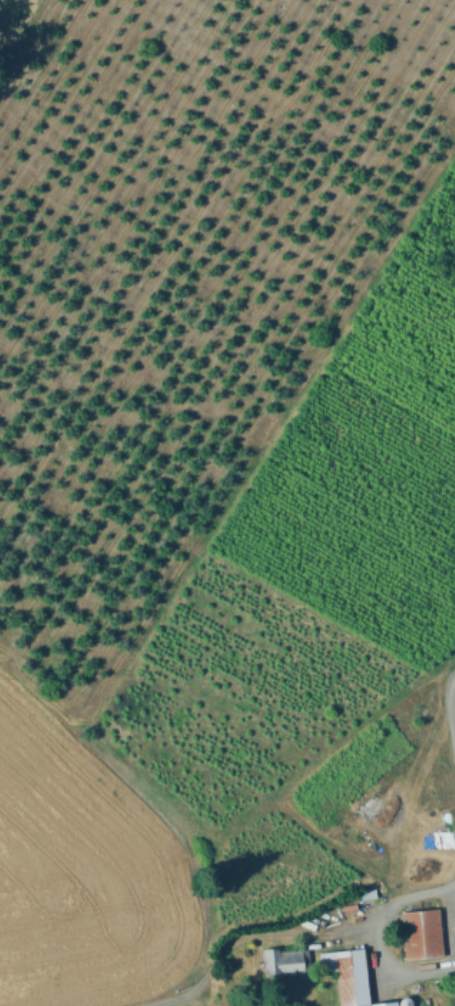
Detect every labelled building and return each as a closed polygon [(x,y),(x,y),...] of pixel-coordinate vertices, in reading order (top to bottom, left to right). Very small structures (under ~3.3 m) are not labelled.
[(439,910),(442,960),(404,963),(401,912),(439,910)] [(261,963),(260,952),(278,950),(278,954),(300,952),(303,975),(263,979),(261,963)] [(363,950),(369,1005),(339,1005),(333,953),(363,950)] [(317,956),(332,954),(334,972),(318,974),(317,956)]
